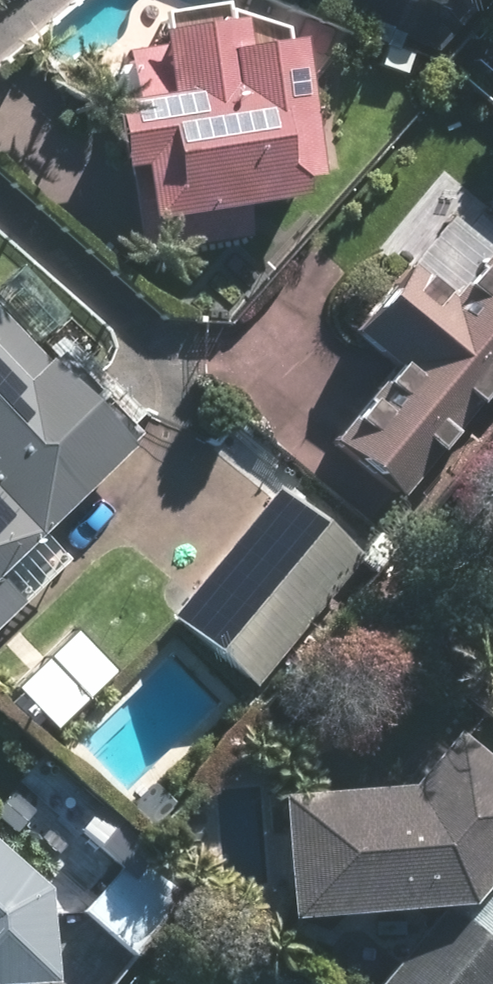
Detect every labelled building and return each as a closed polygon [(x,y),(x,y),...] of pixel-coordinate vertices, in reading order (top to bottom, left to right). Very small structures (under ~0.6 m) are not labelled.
[(118,48),(147,249),(259,233),(255,201),(333,190),(310,24),(236,1),(170,10),(174,40),(118,48)] [(492,394),(492,235),(458,207),(361,326),(403,361),(340,438),(411,495),(492,394)] [(65,569),(43,546),(147,447),(0,295),(0,631),(65,569)] [(285,484),(174,617),(257,685),(368,552),(285,484)] [(461,897),(387,983),(492,983),(492,748),(465,724),(420,777),(288,787),(297,910),(461,897)] [(0,831),(0,982),(65,978),(58,882),(0,831)] [(140,851),(89,910),(143,955),(193,896),(140,851)]
